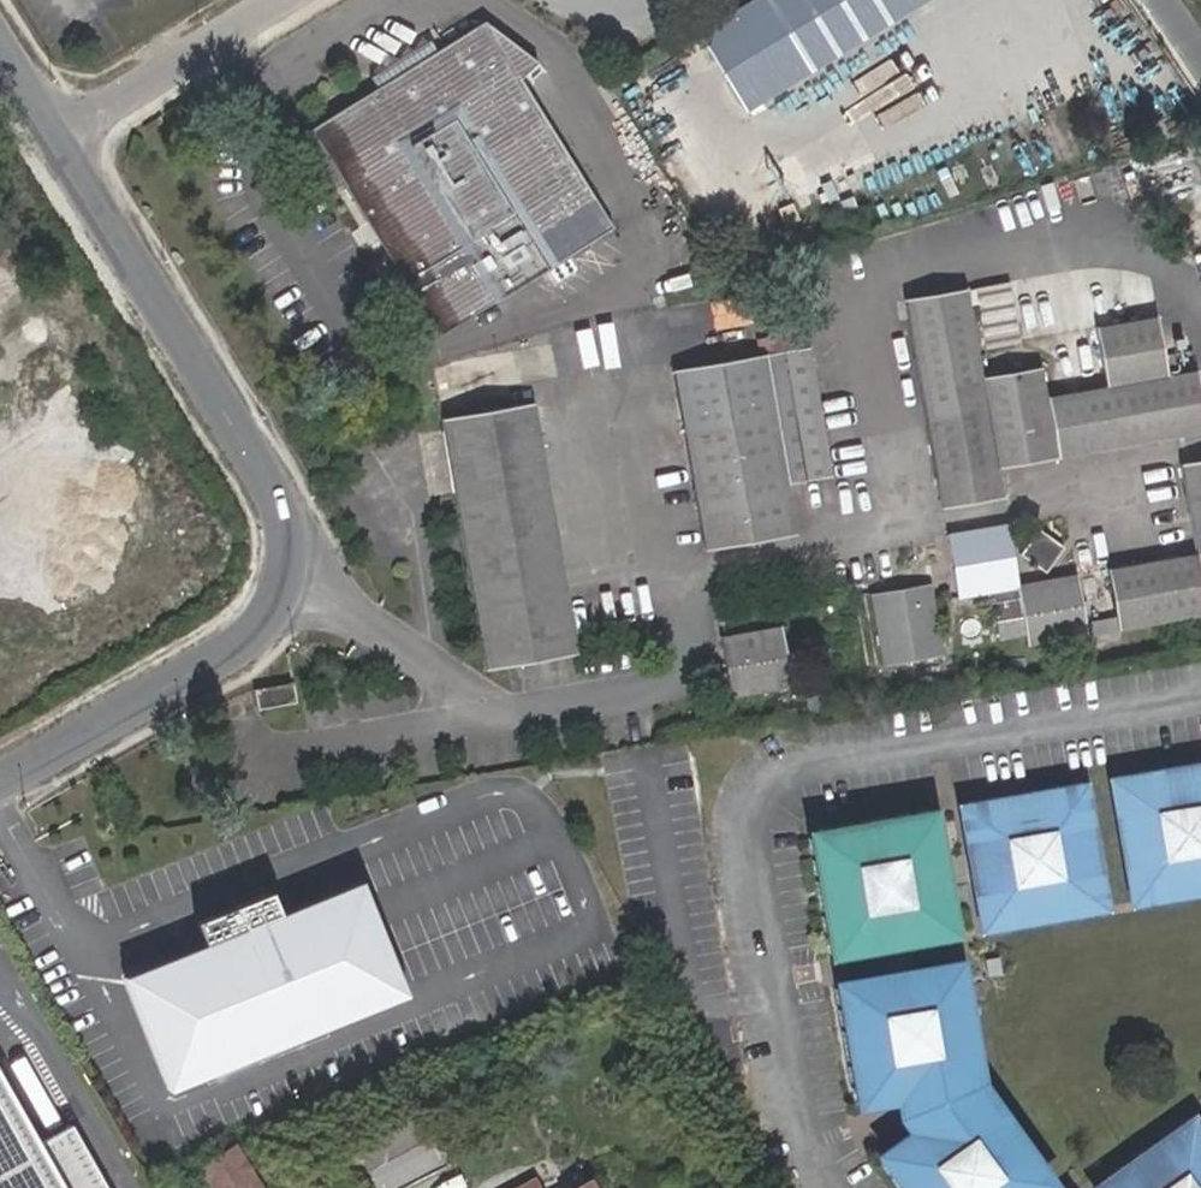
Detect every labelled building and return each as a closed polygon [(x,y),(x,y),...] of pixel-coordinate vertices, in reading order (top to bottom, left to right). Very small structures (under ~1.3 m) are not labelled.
[(699,34),(701,38),(746,110),(927,0),(754,0),(699,34)] [(387,237),(377,244),(435,339),(609,232),(518,83),(533,65),(481,24),(307,131),(364,224),(374,217),(387,237)] [(364,224),(377,244),(387,237),(374,217),(364,224)] [(906,301),(928,419),(985,409),(994,467),(938,477),(944,507),(1002,497),(997,468),(1056,457),(1045,398),(1040,369),(982,379),(966,290),(906,301)] [(1077,392),(1087,452),(1200,431),(1200,403),(1195,372),(1168,376),(1156,318),(1096,330),(1107,387),(1077,392)] [(773,353),(805,348),(803,333),(770,339),(773,353)] [(808,347),(805,348),(773,353),(764,355),(675,371),(706,550),(795,534),(788,485),(832,477),(808,347)] [(1077,392),(1045,398),(1056,457),(1087,452),(1077,392)] [(468,415),(497,410),(496,402),(467,407),(468,415)] [(442,420),(482,650),(574,634),(532,403),(497,410),(468,415),(442,420)] [(985,409),(928,419),(938,477),(994,467),(985,409)] [(1198,556),(1200,555),(1200,463),(1182,467),(1198,556)] [(1086,636),(1084,623),(1076,577),(1018,587),(1007,528),(948,538),(958,598),(986,593),(992,624),(1023,618),(1028,646),(1086,636)] [(1040,530),(1021,557),(1047,574),(1065,548),(1040,530)] [(1117,618),(1118,630),(1200,616),(1200,573),(1198,556),(1108,572),(1117,618)] [(872,595),(883,667),(943,655),(931,585),(872,595)] [(1117,618),(1084,623),(1086,636),(1118,630),(1117,618)] [(734,663),(725,664),(732,698),(792,687),(781,627),(721,637),(724,655),(732,654),(734,663)] [(482,650),(484,660),(498,668),(523,663),(522,655),(537,653),(538,661),(564,656),(575,643),(574,634),(482,650)] [(577,653),(575,643),(564,656),(577,653)] [(523,663),(538,661),(537,653),(522,655),(523,663)] [(724,655),(725,664),(734,663),(732,654),(724,655)] [(498,668),(484,660),(486,670),(498,668)] [(255,691),(258,709),(295,702),(291,684),(255,691)] [(1200,891),(1200,767),(1109,782),(1130,903),(1200,891)] [(977,914),(997,927),(1101,910),(1081,790),(960,809),(977,914)] [(827,960),(931,942),(946,922),(928,819),(807,839),(827,960)] [(356,878),(119,974),(167,1090),(404,993),(356,878)] [(953,985),(934,971),(830,988),(850,1109),(891,1102),(905,1136),(871,1161),(890,1187),(1030,1187),(1032,1175),(969,1089),(953,985)] [(17,1099),(0,1109),(0,1187),(67,1187),(17,1099)] [(410,1120),(362,1143),(385,1187),(393,1187),(444,1162),(425,1125),(415,1129),(410,1120)] [(1102,1187),(1200,1187),(1200,1137),(1199,1139),(1189,1123),(1102,1186),(1102,1187)] [(203,1167),(217,1187),(262,1187),(238,1147),(203,1167)] [(341,1174),(317,1187),(349,1187),(341,1174)]
